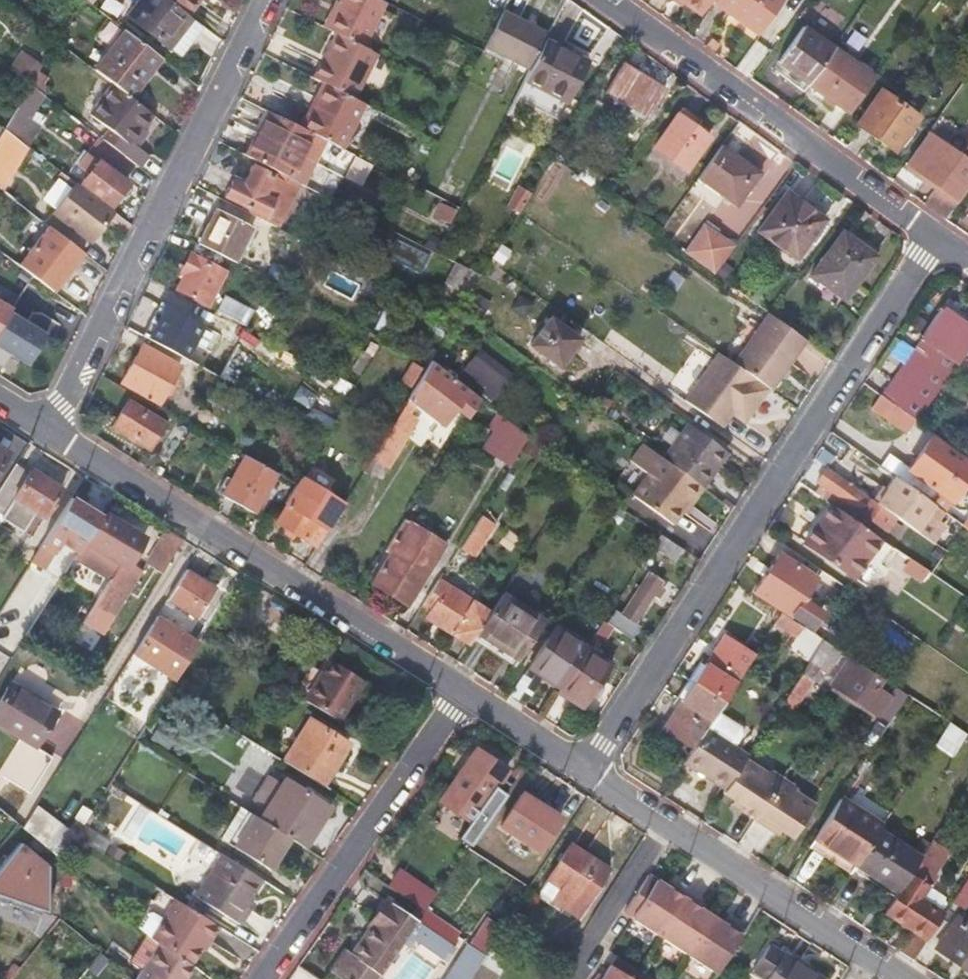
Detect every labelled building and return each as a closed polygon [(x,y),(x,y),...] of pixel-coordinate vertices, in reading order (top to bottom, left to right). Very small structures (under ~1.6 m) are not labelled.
[(162,0),(141,0),(126,19),(177,60),(200,30),(185,18),(162,0)] [(185,18),(198,3),(200,0),(162,0),(185,18)] [(328,32),(336,36),(364,50),(386,4),(377,0),(344,0),(328,32)] [(700,15),(710,0),(679,0),(700,15)] [(714,6),(761,38),(787,0),(718,0),(714,6)] [(528,75),(548,35),(505,11),(484,52),(528,75)] [(790,73),(786,79),(806,92),(810,86),(833,52),(802,30),(779,65),(790,73)] [(115,89),(130,100),(159,61),(125,35),(95,74),(115,89)] [(364,50),(336,36),(314,80),(326,86),(354,100),(376,56),(364,50)] [(567,104),(588,63),(547,40),(526,82),(567,104)] [(876,80),(835,50),(833,52),(810,86),(852,115),(876,80)] [(82,67),(71,59),(64,68),(75,77),(82,67)] [(605,95),(646,120),(662,94),(621,68),(605,95)] [(354,100),(326,86),(303,130),(314,136),(322,140),(339,148),(362,104),(354,100)] [(41,96),(31,88),(21,104),(32,111),(41,96)] [(91,119),(109,132),(102,142),(137,169),(138,169),(146,158),(136,150),(144,139),(142,137),(154,119),(130,100),(115,89),(91,119)] [(857,126),(896,153),(920,120),(882,92),(857,126)] [(32,111),(21,104),(12,120),(22,127),(32,111)] [(708,140),(695,131),(700,124),(682,110),(652,149),(684,173),(708,140)] [(303,130),(267,112),(256,134),(303,158),(314,136),(303,130)] [(22,127),(12,120),(5,131),(15,139),(22,127)] [(15,139),(5,131),(0,139),(0,192),(1,193),(28,149),(15,139)] [(303,158),(256,134),(244,157),(273,171),(291,181),(303,158)] [(944,220),(958,201),(964,191),(967,186),(967,144),(960,156),(930,134),(907,165),(936,186),(923,204),(932,211),(944,220)] [(322,140),(314,136),(303,158),(311,162),(322,140)] [(126,186),(126,184),(137,169),(102,142),(99,140),(76,167),(80,170),(74,178),(81,184),(79,187),(108,209),(126,186)] [(735,208),(759,175),(722,147),(697,181),(735,208)] [(300,185),(311,162),(303,158),(291,181),(295,183),(300,185)] [(291,181),(273,171),(268,182),(291,193),(295,183),(291,181)] [(221,197),(240,207),(238,211),(274,229),(291,193),(268,182),(249,173),(241,190),(229,183),(221,197)] [(513,196),(495,226),(508,233),(519,214),(533,191),(508,175),(501,188),(513,196)] [(44,196),(53,206),(71,187),(61,177),(44,196)] [(109,216),(92,203),(94,200),(74,185),(51,215),(89,243),(109,216)] [(757,232),(793,259),(822,220),(785,193),(757,232)] [(250,231),(215,212),(197,247),(233,265),(250,231)] [(560,246),(562,244),(519,214),(508,233),(490,263),(530,291),(537,281),(560,246)] [(683,253),(714,276),(735,246),(704,224),(683,253)] [(20,268),(53,293),(82,254),(48,229),(20,268)] [(842,301),(877,252),(857,238),(855,243),(840,233),(808,275),(842,301)] [(389,255),(424,271),(433,250),(398,235),(389,255)] [(176,293),(205,309),(222,276),(189,259),(180,274),(183,276),(176,293)] [(183,316),(190,303),(149,282),(139,301),(152,307),(139,333),(176,354),(177,350),(182,353),(198,324),(183,316)] [(223,301),(217,314),(241,326),(248,313),(223,301)] [(29,368),(46,339),(9,316),(11,313),(0,306),(0,350),(29,368)] [(890,382),(880,396),(914,421),(967,346),(967,332),(938,310),(918,337),(922,341),(892,382),(890,382)] [(386,338),(387,337),(397,341),(404,328),(380,316),(373,332),(386,338)] [(771,392),(806,343),(770,316),(734,366),(769,390),(771,392)] [(235,346),(238,342),(260,353),(265,344),(216,319),(208,332),(235,346)] [(529,348),(558,369),(578,342),(549,321),(529,348)] [(172,394),(166,390),(177,369),(140,349),(121,385),(157,405),(162,396),(169,400),(172,394)] [(750,417),(769,390),(734,366),(712,351),(679,398),(723,429),(733,414),(737,408),(750,417)] [(478,352),(459,376),(477,390),(485,378),(501,391),(511,378),(478,352)] [(467,418),(478,400),(429,363),(405,402),(368,463),(383,473),(395,456),(392,454),(410,425),(408,422),(416,409),(445,427),(457,410),(467,418)] [(501,391),(485,378),(477,390),(492,402),(501,391)] [(871,410),(904,434),(914,421),(880,396),(871,410)] [(207,420),(200,416),(203,409),(183,399),(175,412),(189,420),(188,423),(200,431),(207,420)] [(112,430),(147,452),(164,427),(128,404),(112,430)] [(750,417),(737,408),(733,414),(746,424),(750,417)] [(483,448),(512,466),(529,439),(496,413),(487,426),(494,432),(483,448)] [(724,452),(688,426),(662,462),(698,488),(724,452)] [(885,458),(878,468),(897,482),(931,505),(937,495),(934,494),(943,482),(958,492),(967,478),(967,467),(937,445),(914,477),(885,458)] [(631,497),(671,525),(698,488),(662,462),(641,446),(629,462),(647,475),(631,497)] [(252,515),(275,475),(245,458),(222,498),(252,515)] [(14,467),(0,490),(0,524),(0,523),(21,536),(34,515),(41,519),(58,491),(29,472),(26,475),(14,467)] [(815,485),(827,492),(822,501),(824,503),(830,507),(863,530),(869,521),(872,523),(881,510),(915,533),(933,507),(931,505),(897,482),(887,498),(883,496),(876,506),(872,503),(875,498),(865,491),(861,496),(824,470),(815,485)] [(315,551),(340,509),(298,483),(295,487),(284,506),(285,508),(274,525),(315,551)] [(70,501),(32,560),(46,568),(61,544),(77,554),(84,543),(99,519),(70,501)] [(824,503),(799,540),(804,543),(830,507),(824,503)] [(804,543),(852,578),(878,541),(863,530),(830,507),(804,543)] [(84,543),(77,554),(75,558),(104,577),(94,593),(90,590),(88,594),(100,602),(96,607),(113,618),(141,573),(120,559),(135,536),(105,517),(88,545),(84,543)] [(460,550),(474,560),(493,529),(480,520),(460,550)] [(423,537),(402,524),(383,554),(389,558),(372,587),(407,610),(437,562),(416,549),(423,537)] [(146,564),(162,574),(183,541),(166,531),(146,564)] [(437,562),(444,551),(423,537),(416,549),(437,562)] [(659,541),(650,554),(658,559),(666,546),(659,541)] [(666,564),(674,552),(666,546),(658,559),(666,564)] [(754,594),(798,623),(797,626),(804,630),(808,633),(819,617),(809,610),(803,618),(795,612),(802,602),(785,590),(798,569),(780,557),(770,572),(765,569),(761,574),(766,578),(754,594)] [(28,567),(20,583),(42,594),(50,577),(28,567)] [(184,572),(165,602),(196,621),(215,591),(184,572)] [(664,590),(659,586),(662,583),(648,574),(620,614),(634,624),(652,597),(657,600),(664,590)] [(838,603),(847,590),(823,574),(815,587),(838,603)] [(425,619),(468,646),(471,642),(475,636),(488,615),(437,583),(422,607),(430,613),(425,619)] [(500,597),(488,615),(475,636),(517,662),(542,624),(500,597)] [(804,630),(797,626),(781,615),(774,625),(797,640),(804,630)] [(197,646),(154,619),(132,656),(157,671),(157,673),(174,683),(197,646)] [(594,635),(602,641),(612,628),(602,622),(594,635)] [(554,628),(528,667),(558,689),(584,649),(554,628)] [(229,644),(213,635),(209,643),(223,652),(229,644)] [(475,636),(471,642),(513,667),(517,662),(475,636)] [(682,701),(662,732),(690,752),(715,714),(753,657),(724,638),(705,667),(694,683),(682,701)] [(887,725),(905,697),(821,642),(808,661),(819,668),(835,678),(829,687),(887,725)] [(584,649),(558,689),(556,692),(582,710),(610,667),(584,649)] [(789,690),(800,697),(819,668),(808,661),(789,690)] [(705,667),(700,663),(689,679),(694,683),(705,667)] [(325,668),(304,703),(336,722),(357,689),(325,668)] [(689,679),(677,697),(682,701),(694,683),(689,679)] [(38,750),(61,715),(13,684),(0,705),(0,725),(23,741),(1,774),(31,794),(53,759),(38,750)] [(739,736),(738,729),(715,714),(690,752),(681,765),(721,793),(743,760),(745,758),(731,749),(739,736)] [(308,721),(282,762),(323,787),(347,746),(308,721)] [(459,839),(470,847),(505,797),(494,789),(505,773),(475,752),(438,804),(468,826),(459,839)] [(517,766),(524,771),(530,761),(523,757),(517,766)] [(766,772),(762,774),(743,760),(721,793),(721,794),(742,808),(739,812),(753,821),(779,780),(766,772)] [(793,794),(792,788),(779,780),(753,821),(766,830),(769,826),(790,840),(811,806),(793,794)] [(258,820),(290,840),(305,849),(330,810),(284,781),(258,820)] [(498,829),(537,854),(558,822),(519,796),(498,829)] [(877,833),(834,805),(812,840),(854,868),(877,833)] [(233,847),(268,872),(290,840),(258,820),(252,817),(233,847)] [(89,847),(96,837),(83,829),(77,839),(89,847)] [(895,895),(918,860),(877,833),(854,868),(895,895)] [(812,840),(805,849),(848,876),(854,868),(812,840)] [(883,913),(911,932),(925,941),(941,916),(918,900),(933,877),(931,876),(945,852),(930,842),(918,860),(895,895),(883,913)] [(48,867),(19,844),(0,869),(0,897),(48,913),(48,867)] [(575,919),(605,872),(567,849),(538,895),(575,919)] [(216,854),(189,894),(241,926),(251,911),(245,907),(260,883),(216,854)] [(387,889),(422,914),(433,898),(399,874),(387,889)] [(951,901),(962,908),(967,898),(967,874),(951,901)] [(622,917),(717,976),(744,934),(730,924),(727,930),(696,910),(700,904),(674,888),(670,893),(647,878),(622,917)] [(384,901),(367,926),(371,929),(389,905),(384,901)] [(220,929),(176,902),(152,944),(161,950),(188,967),(199,950),(206,941),(209,944),(220,929)] [(371,929),(351,959),(354,963),(343,978),(376,978),(401,944),(415,924),(389,905),(371,929)] [(434,967),(454,936),(422,914),(415,924),(401,944),(427,962),(434,967)] [(967,974),(967,925),(957,916),(934,948),(967,974)] [(502,930),(486,918),(468,946),(484,957),(487,953),(502,930)] [(911,932),(898,954),(911,962),(925,941),(911,932)] [(139,978),(183,978),(190,968),(188,967),(161,950),(152,944),(149,941),(131,965),(143,974),(139,978)] [(199,950),(203,953),(209,944),(206,941),(199,950)] [(447,978),(470,978),(484,957),(468,946),(447,978)] [(427,963),(407,948),(385,978),(416,978),(427,963)] [(781,956),(780,957),(767,949),(747,978),(816,978),(781,956)] [(329,974),(337,978),(343,978),(354,963),(351,959),(343,953),(329,974)] [(505,965),(487,953),(484,957),(470,978),(496,978),(505,965)] [(100,974),(108,963),(100,956),(90,968),(100,974)] [(600,964),(592,977),(595,978),(624,978),(600,964)]
